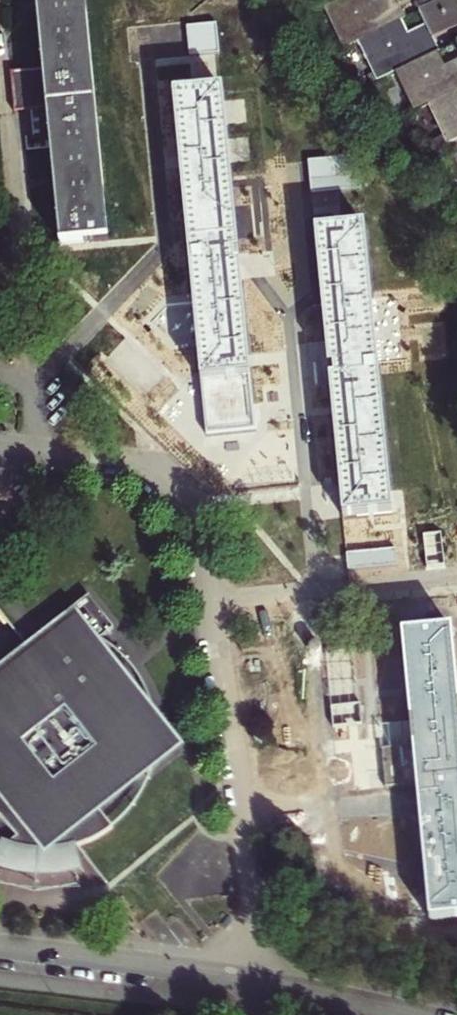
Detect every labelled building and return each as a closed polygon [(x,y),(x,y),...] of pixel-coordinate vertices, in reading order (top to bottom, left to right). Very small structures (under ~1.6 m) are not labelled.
[(43,71),(12,74),(16,111),(47,108),(60,245),(107,240),(85,0),(37,0),(43,71)] [(374,2),(373,0),(339,0),(324,7),(343,47),(357,40),(390,25),(384,11),(397,5),(408,0),(378,0),(374,2)] [(390,25),(357,40),(376,81),(394,72),(425,57),(419,44),(431,39),(456,26),(456,2),(456,0),(444,0),(419,12),(425,25),(406,34),(400,20),(390,25)] [(237,2),(207,5),(209,36),(240,33),(237,2)] [(390,25),(400,20),(404,19),(397,5),(384,11),(390,25)] [(425,57),(436,51),(431,39),(419,44),(425,57)] [(425,57),(394,72),(414,112),(427,105),(456,90),(456,60),(444,66),(436,51),(425,57)] [(427,105),(446,144),(456,138),(456,90),(427,105)] [(222,91),(175,96),(189,258),(201,382),(250,377),(222,91)] [(361,228),(316,232),(327,343),(331,381),(344,518),(392,513),(364,228),(361,228)] [(250,377),(201,382),(206,435),(255,430),(250,377)] [(399,517),(401,546),(456,541),(456,512),(399,517)] [(158,708),(71,603),(0,660),(0,847),(4,849),(8,850),(33,831),(47,849),(64,835),(78,851),(99,842),(115,831),(96,810),(181,743),(158,708)] [(404,636),(407,674),(414,748),(383,751),(387,787),(418,784),(419,796),(430,913),(431,920),(456,917),(456,689),(452,631),(404,636)] [(78,851),(64,835),(47,849),(33,831),(8,850),(4,849),(0,856),(0,857),(0,876),(17,881),(39,884),(62,883),(74,880),(86,877),(78,851)]
